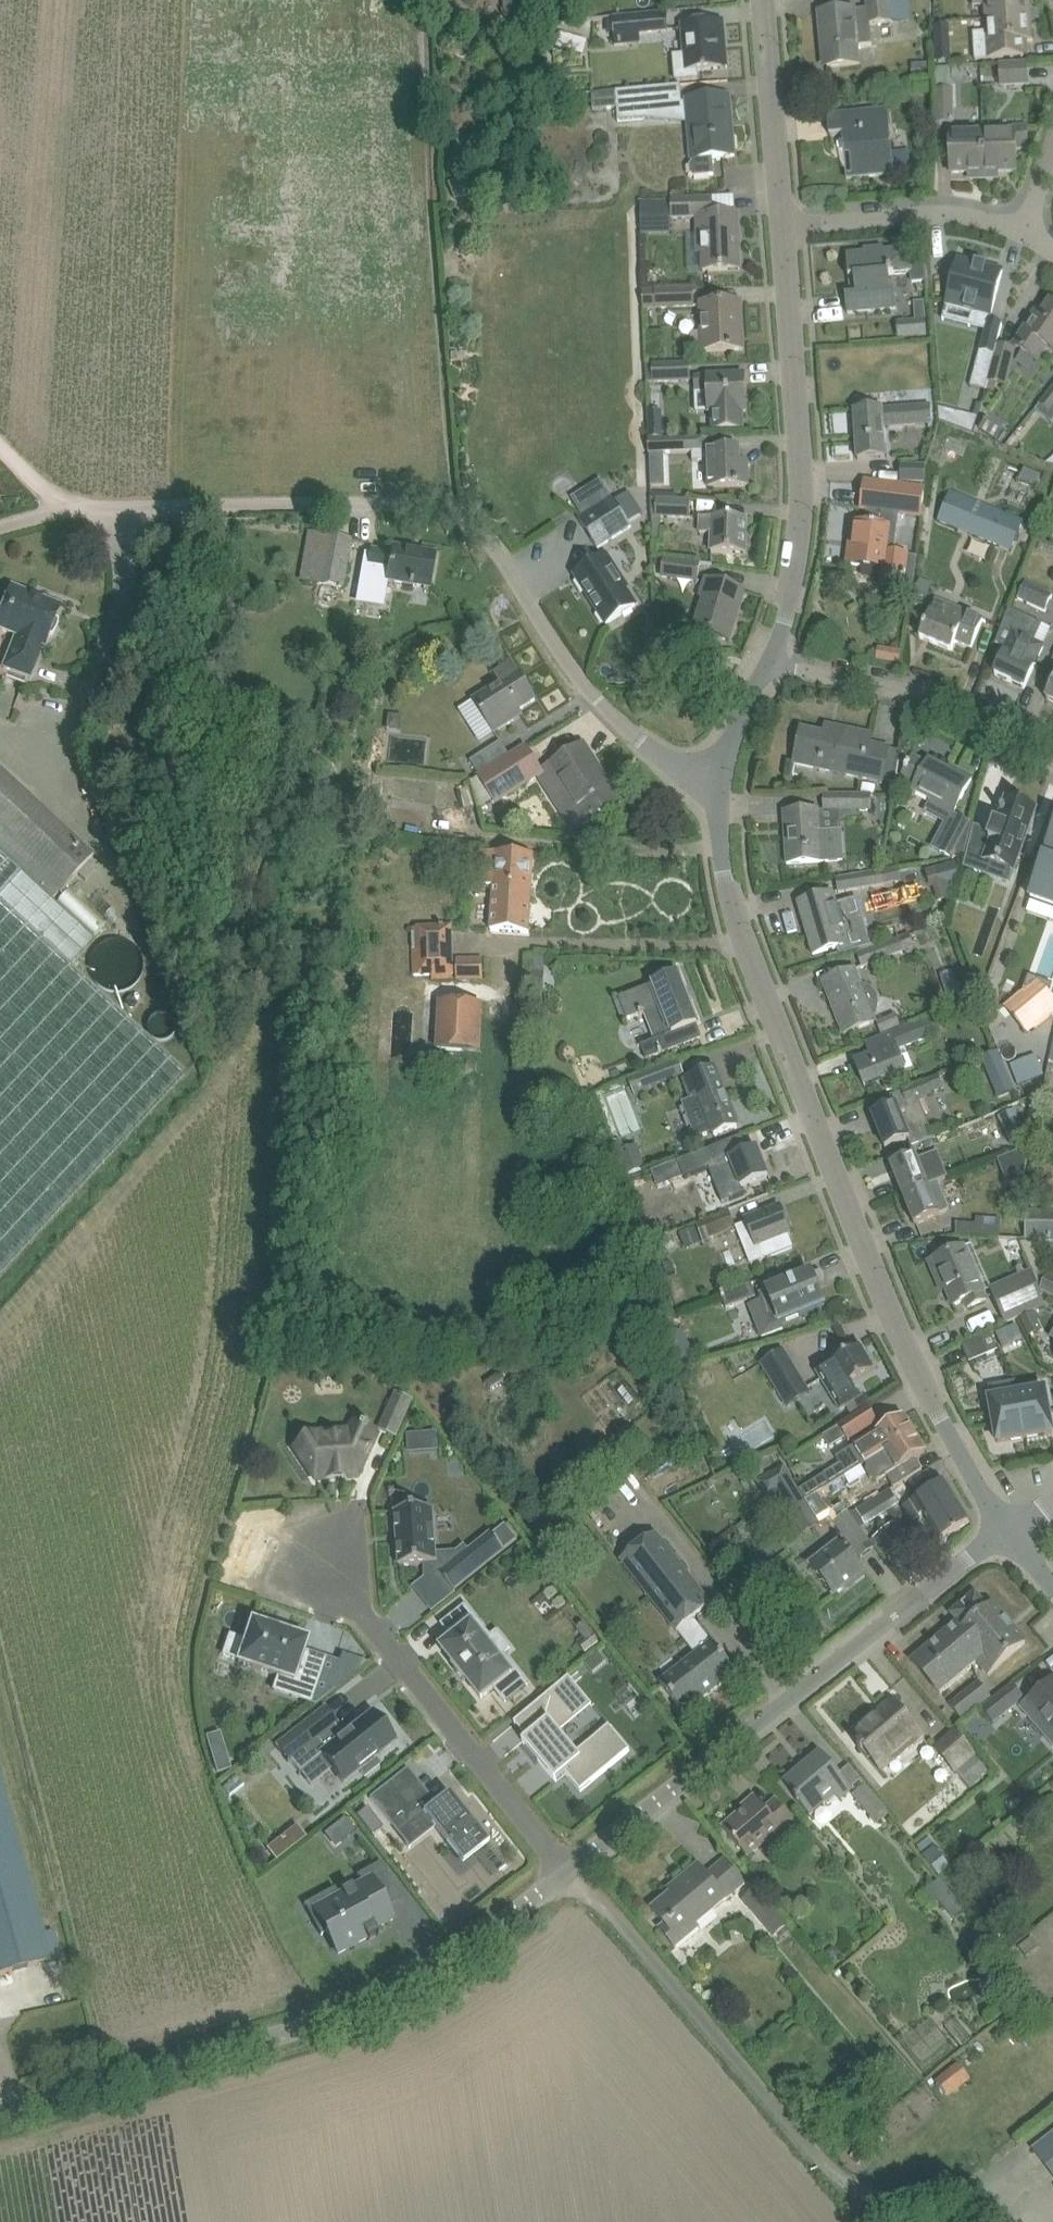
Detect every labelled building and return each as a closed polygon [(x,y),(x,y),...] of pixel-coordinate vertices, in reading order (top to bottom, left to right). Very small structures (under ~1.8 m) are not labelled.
[(891,23),(891,21),(903,20),(901,0),(867,0),(867,9),(855,10),(854,9),(820,12),(823,49),(826,49),(828,67),(860,65),(858,46),(873,45),(871,25),(891,23)] [(1040,15),(1040,11),(1033,11),(1030,8),(1030,0),(973,0),(973,7),(985,6),(986,18),(1040,15)] [(565,12),(559,27),(587,36),(592,21),(565,12)] [(616,44),(629,43),(629,45),(641,44),(641,33),(670,31),(668,13),(614,18),(616,44)] [(975,33),(976,60),(1029,57),(1028,41),(1033,41),(1031,25),(1034,22),(1040,21),(1040,15),(986,18),(987,33),(975,33)] [(673,55),(675,81),(698,79),(697,71),(723,69),(720,39),(725,39),(723,21),(683,24),(686,54),(673,55)] [(465,39),(460,48),(472,55),(477,45),(465,39)] [(292,48),(266,47),(265,99),(291,100),(292,48)] [(317,48),(292,48),(291,100),(316,100),(317,48)] [(342,49),(317,48),(316,100),(340,101),(342,49)] [(366,49),(342,49),(340,101),(339,101),(339,102),(366,103),(366,101),(365,101),(366,49)] [(391,50),(366,49),(365,101),(366,101),(390,102),(391,50)] [(948,54),(937,55),(937,64),(948,64),(948,54)] [(1001,65),(1002,87),(1028,86),(1027,64),(1001,65)] [(930,81),(930,65),(912,65),(912,81),(930,81)] [(643,105),(684,102),(682,86),(616,92),(616,93),(593,94),(593,109),(617,108),(618,121),(644,119),(643,105)] [(953,90),(936,90),(936,122),(954,122),(953,90)] [(694,160),(695,160),(695,162),(692,165),(693,173),(697,176),(716,175),(715,158),(735,156),(733,128),(727,128),(725,97),(690,100),(694,160)] [(847,178),(892,174),(893,182),(912,180),(910,150),(890,152),(886,108),(863,110),(864,118),(829,121),(831,136),(852,135),(855,176),(847,177),(847,178)] [(1016,130),(983,131),(984,179),(998,178),(998,172),(1017,172),(1016,149),(1028,149),(1028,127),(1016,128),(1016,130)] [(983,131),(950,131),(951,173),(970,173),(970,179),(984,179),(983,131)] [(712,198),(640,200),(640,220),(696,218),(697,236),(702,236),(703,271),(741,270),(739,215),(712,216),(712,198)] [(890,274),(911,273),(912,283),(926,281),(924,260),(911,261),(910,250),(884,252),(884,248),(864,250),(865,254),(847,255),(849,278),(855,278),(856,294),(846,295),(848,314),(898,309),(896,291),(892,291),(890,274)] [(974,311),(991,316),(1003,271),(986,266),(985,270),(958,263),(948,300),(975,307),(974,311)] [(642,291),(642,309),(694,307),(693,289),(642,291)] [(742,303),(742,302),(700,304),(701,332),(694,332),(691,336),(692,350),(694,352),(744,350),(743,331),(739,331),(738,304),(742,303)] [(1051,302),(1040,319),(1034,315),(1014,346),(1036,361),(1045,347),(1052,351),(1052,349),(1052,304),(1051,302)] [(897,323),(898,339),(927,337),(926,321),(897,323)] [(981,351),(995,354),(997,347),(1003,325),(988,322),(981,351)] [(989,381),(1006,385),(1014,351),(997,347),(995,354),(989,381)] [(689,363),(653,364),(654,382),(689,380),(689,363)] [(718,412),(719,430),(743,429),(743,411),(746,411),(745,374),(707,376),(707,377),(695,377),(696,392),(707,392),(708,413),(718,412)] [(1039,405),(1051,415),(1052,412),(1052,388),(1039,405)] [(858,460),(880,459),(886,458),(884,426),(932,423),(931,405),(882,409),(882,408),(877,408),(855,410),(858,460)] [(650,439),(662,439),(662,425),(649,425),(650,439)] [(709,487),(727,487),(749,486),(748,463),(740,463),(740,449),(709,450),(708,451),(705,451),(705,439),(687,439),(687,437),(662,439),(650,439),(650,455),(687,453),(687,452),(692,452),(692,463),(708,462),(709,487)] [(666,487),(664,454),(650,455),(652,488),(666,487)] [(925,466),(901,465),(901,482),(925,482),(925,466)] [(852,564),(852,565),(884,569),(882,584),(903,587),(905,578),(906,578),(907,574),(905,574),(908,555),(894,553),(900,508),(921,511),(920,518),(921,518),(925,489),(887,484),(886,493),(864,490),(861,510),(868,511),(866,524),(858,523),(855,542),(864,543),(861,565),(852,564)] [(939,521),(1012,551),(1024,522),(951,492),(939,521)] [(613,497),(579,519),(598,549),(632,527),(613,497)] [(661,540),(662,518),(690,519),(691,501),(653,500),(653,540),(661,540)] [(712,552),(725,553),(746,554),(748,519),(701,517),(700,533),(713,534),(712,552)] [(324,536),(320,557),(316,584),(341,588),(350,540),(324,536)] [(371,550),(368,570),(388,574),(386,581),(408,585),(430,589),(435,555),(392,547),(391,553),(371,550)] [(607,624),(625,613),(636,606),(604,557),(575,575),(607,624)] [(699,564),(665,559),(663,577),(696,581),(699,564)] [(745,591),(724,584),(707,579),(702,597),(705,598),(695,630),(729,641),(745,591)] [(921,579),(915,594),(927,599),(933,584),(921,579)] [(1046,612),(1052,597),(1052,595),(1026,582),(1018,599),(1046,612)] [(48,636),(51,637),(54,634),(57,628),(58,622),(55,620),(59,609),(40,601),(39,603),(31,599),(32,596),(12,588),(0,617),(0,630),(21,639),(16,653),(10,651),(3,669),(30,679),(43,647),(44,648),(48,636)] [(972,648),(980,628),(984,619),(936,600),(920,638),(952,651),(956,642),(972,648)] [(1007,649),(995,675),(1025,688),(1044,646),(1035,642),(1042,624),(1025,616),(1009,609),(996,644),(1007,649)] [(434,660),(463,645),(458,636),(429,650),(434,660)] [(876,661),(901,665),(903,653),(879,649),(876,661)] [(496,673),(501,683),(474,700),(495,734),(515,721),(511,716),(536,700),(512,663),(496,673)] [(678,704),(675,704),(676,707),(691,704),(689,695),(677,698),(678,704)] [(385,731),(401,733),(402,715),(387,713),(385,731)] [(795,763),(816,767),(883,781),(890,749),(869,745),(871,736),(842,730),(839,743),(824,740),(825,736),(801,731),(795,763)] [(501,742),(470,761),(480,776),(511,757),(501,742)] [(584,744),(566,756),(549,767),(586,824),(615,806),(597,778),(603,774),(584,744)] [(479,780),(494,803),(543,773),(528,749),(479,780)] [(914,797),(916,792),(931,800),(929,804),(953,816),(972,779),(958,771),(956,775),(928,761),(928,762),(930,763),(929,765),(913,757),(909,764),(908,764),(901,779),(902,780),(898,789),(914,797)] [(73,971),(97,944),(51,904),(70,883),(77,890),(98,868),(91,860),(93,858),(0,772),(0,1274),(187,1071),(73,971)] [(863,784),(861,792),(874,794),(876,786),(863,784)] [(826,810),(871,810),(872,794),(826,794),(826,810)] [(992,833),(975,827),(966,867),(988,875),(993,863),(998,865),(998,866),(1002,867),(1002,866),(1014,870),(1035,811),(1031,810),(1033,805),(1013,798),(1011,803),(1007,801),(1003,811),(1002,815),(998,826),(995,825),(992,833)] [(788,864),(844,861),(842,830),(840,830),(840,823),(849,817),(861,816),(861,811),(820,810),(784,813),(788,864)] [(964,858),(973,824),(959,817),(940,854),(953,859),(964,858)] [(1032,899),(1052,907),(1052,839),(1032,899)] [(529,934),(533,868),(534,856),(496,853),(496,855),(477,853),(475,885),(494,886),(491,931),(507,932),(529,934)] [(844,876),(890,868),(887,855),(842,863),(844,876)] [(956,880),(963,859),(929,869),(934,887),(956,880)] [(837,878),(840,892),(884,885),(882,871),(837,878)] [(814,955),(835,949),(849,945),(834,893),(799,903),(814,955)] [(484,957),(454,958),(453,926),(412,927),(414,974),(419,974),(419,977),(432,976),(432,981),(458,980),(458,982),(485,981),(484,957)] [(899,931),(881,938),(883,944),(901,938),(899,931)] [(883,944),(858,954),(862,966),(914,947),(910,936),(910,935),(901,938),(883,944)] [(844,1034),(865,1026),(876,1022),(873,1015),(875,1015),(877,1011),(878,1007),(879,1003),(878,998),(877,994),(874,991),(871,988),(867,986),(863,985),(861,985),(855,969),(824,981),(844,1034)] [(532,990),(545,991),(545,973),(532,972),(532,990)] [(646,1059),(681,1046),(701,1038),(697,1025),(698,1024),(679,974),(652,984),(653,986),(622,998),(630,1019),(639,1016),(640,1017),(644,1015),(644,1014),(645,1013),(655,1041),(641,1046),(646,1059)] [(1004,1006),(1028,1035),(1052,1014),(1052,999),(1036,979),(1004,1006)] [(371,1006),(381,1006),(381,994),(371,994),(371,1006)] [(437,1051),(440,1051),(439,1061),(461,1062),(461,1052),(482,1053),(484,1003),(439,1001),(437,1051)] [(891,1033),(898,1051),(926,1040),(925,1036),(940,1030),(935,1016),(891,1033)] [(906,1071),(898,1051),(891,1033),(865,1043),(871,1056),(856,1062),(865,1087),(882,1080),(886,1091),(910,1081),(906,1071)] [(1004,1049),(982,1059),(996,1091),(1018,1081),(1004,1049)] [(652,1091),(650,1086),(684,1073),(678,1060),(628,1079),(636,1098),(652,1091)] [(690,1101),(683,1104),(696,1140),(713,1133),(715,1137),(738,1128),(715,1067),(691,1076),(692,1077),(682,1081),(690,1101)] [(911,1147),(921,1143),(923,1142),(932,1139),(934,1138),(919,1099),(944,1089),(939,1075),(901,1090),(907,1104),(898,1107),(897,1106),(873,1116),(886,1148),(908,1139),(911,1147)] [(1004,1096),(991,1102),(997,1115),(1010,1110),(1004,1096)] [(631,1137),(637,1151),(650,1145),(643,1131),(631,1137)] [(932,1139),(923,1142),(926,1148),(934,1145),(932,1139)] [(673,1179),(683,1175),(685,1178),(714,1167),(706,1149),(678,1161),(668,1165),(673,1179)] [(728,1192),(748,1184),(769,1176),(758,1149),(717,1164),(728,1192)] [(1009,1187),(1026,1180),(1024,1177),(1028,1156),(1026,1150),(999,1161),(1009,1187)] [(891,1166),(903,1195),(928,1185),(938,1181),(947,1177),(941,1162),(922,1170),(916,1156),(891,1166)] [(928,1185),(903,1195),(915,1225),(940,1215),(950,1210),(938,1181),(928,1185)] [(780,1206),(760,1214),(745,1220),(756,1247),(760,1245),(764,1255),(791,1244),(787,1235),(791,1233),(780,1206)] [(1027,1209),(1026,1240),(1052,1241),(1052,1210),(1027,1209)] [(696,1224),(703,1241),(736,1228),(729,1211),(696,1224)] [(976,1217),(976,1226),(957,1225),(957,1235),(999,1237),(1000,1218),(976,1217)] [(686,1251),(702,1244),(695,1227),(679,1234),(680,1237),(674,1239),(678,1248),(684,1246),(686,1251)] [(670,1233),(651,1241),(656,1256),(675,1249),(670,1233)] [(968,1308),(986,1300),(963,1247),(930,1261),(937,1278),(941,1276),(954,1306),(966,1301),(968,1308)] [(816,1272),(759,1294),(764,1308),(771,1327),(824,1306),(817,1287),(821,1285),(816,1272)] [(994,1296),(1005,1323),(1045,1306),(1031,1272),(1010,1281),(1012,1287),(994,1296)] [(1040,1290),(1052,1297),(1052,1278),(1048,1275),(1040,1290)] [(721,1295),(726,1308),(755,1296),(750,1283),(721,1295)] [(665,1339),(670,1354),(690,1346),(685,1331),(665,1339)] [(991,1334),(963,1345),(970,1362),(998,1350),(991,1334)] [(862,1397),(853,1383),(875,1370),(861,1347),(818,1373),(841,1410),(862,1397)] [(762,1365),(787,1407),(810,1392),(784,1351),(762,1365)] [(993,1401),(988,1402),(996,1444),(1026,1439),(1018,1396),(1015,1382),(990,1387),(993,1401)] [(1018,1396),(1026,1439),(1052,1433),(1052,1421),(1047,1390),(1018,1396)] [(830,1447),(845,1438),(848,1443),(878,1423),(868,1407),(837,1427),(823,1436),(830,1447)] [(385,1416),(380,1428),(396,1436),(402,1424),(385,1416)] [(807,1502),(866,1464),(914,1433),(903,1416),(836,1458),(840,1465),(800,1490),(807,1502)] [(359,1477),(379,1433),(355,1422),(345,1443),(323,1444),(315,1433),(293,1448),(315,1481),(359,1477)] [(878,1483),(880,1481),(887,1477),(894,1488),(922,1471),(915,1459),(926,1452),(914,1433),(866,1464),(868,1466),(866,1472),(871,1479),(876,1480),(878,1483)] [(785,1466),(757,1482),(767,1500),(778,1494),(804,1534),(821,1524),(807,1502),(800,1490),(794,1482),(785,1466)] [(940,1542),(970,1523),(944,1481),(911,1502),(919,1515),(923,1513),(940,1542)] [(850,1516),(858,1527),(898,1503),(890,1491),(850,1516)] [(433,1509),(396,1512),(400,1566),(437,1564),(433,1509)] [(847,1512),(833,1523),(860,1559),(874,1548),(858,1527),(850,1516),(847,1512)] [(874,1539),(887,1556),(908,1540),(895,1523),(874,1539)] [(440,1574),(454,1591),(503,1552),(490,1534),(440,1574)] [(712,1606),(656,1534),(621,1560),(677,1633),(712,1606)] [(866,1572),(853,1555),(842,1541),(810,1566),(834,1597),(866,1572)] [(553,1602),(565,1593),(554,1579),(542,1587),(553,1602)] [(913,1662),(941,1695),(978,1662),(989,1675),(1026,1643),(993,1605),(989,1610),(976,1595),(953,1614),(959,1622),(913,1662)] [(453,1638),(441,1648),(482,1699),(513,1675),(499,1657),(510,1648),(498,1632),(486,1641),(473,1625),(478,1621),(466,1606),(442,1625),(453,1638)] [(270,1628),(252,1622),(245,1641),(229,1636),(223,1655),(239,1661),(238,1663),(315,1689),(325,1659),(304,1652),(307,1641),(289,1635),(289,1633),(270,1627),(270,1628)] [(713,1643),(661,1684),(684,1714),(736,1673),(713,1643)] [(600,1655),(587,1666),(594,1675),(607,1663),(600,1655)] [(576,1758),(556,1733),(587,1705),(568,1681),(570,1679),(569,1677),(529,1711),(542,1726),(523,1742),(556,1782),(566,1774),(581,1792),(630,1751),(628,1749),(623,1747),(609,1731),(576,1758)] [(1027,1703),(1021,1708),(1052,1746),(1052,1681),(1027,1703)] [(950,1707),(962,1722),(993,1698),(981,1683),(950,1707)] [(994,1721),(1023,1699),(1013,1686),(984,1708),(994,1721)] [(858,1749),(863,1754),(867,1751),(882,1770),(922,1737),(906,1718),(892,1702),(853,1736),(861,1746),(858,1749)] [(325,1709),(278,1746),(299,1773),(321,1755),(343,1783),(359,1770),(365,1777),(380,1765),(375,1758),(395,1743),(372,1714),(343,1737),(334,1726),(337,1724),(325,1709)] [(937,1749),(970,1787),(988,1773),(954,1735),(937,1749)] [(230,1770),(227,1751),(213,1754),(216,1772),(230,1770)] [(796,1800),(810,1816),(837,1793),(842,1798),(852,1789),(821,1752),(784,1782),(798,1798),(796,1800)] [(52,1960),(61,1957),(53,1931),(44,1933),(0,1777),(0,1974),(52,1960)] [(388,1784),(369,1799),(388,1824),(389,1824),(391,1826),(391,1827),(398,1835),(423,1815),(434,1829),(435,1828),(447,1843),(446,1844),(448,1847),(462,1864),(488,1843),(475,1827),(475,1828),(472,1825),(473,1824),(448,1793),(432,1806),(423,1795),(407,1808),(388,1784)] [(853,1796),(874,1820),(886,1809),(866,1785),(853,1796)] [(723,1828),(737,1845),(748,1857),(777,1832),(787,1844),(802,1831),(777,1800),(766,1810),(760,1803),(747,1814),(744,1811),(723,1828)] [(937,1843),(945,1854),(956,1846),(948,1834),(937,1843)] [(939,1878),(950,1869),(932,1848),(922,1857),(939,1878)] [(677,1888),(652,1909),(665,1925),(660,1929),(677,1949),(700,1929),(697,1926),(746,1884),(726,1860),(707,1876),(698,1865),(674,1885),(677,1888)] [(335,1887),(303,1905),(320,1938),(326,1935),(337,1956),(366,1940),(367,1942),(379,1936),(376,1930),(394,1921),(387,1908),(374,1883),(389,1875),(382,1861),(356,1875),(360,1883),(353,1888),(352,1886),(338,1893),(335,1887)] [(774,1938),(789,1925),(758,1888),(743,1901),(774,1938)] [(839,1955),(833,1948),(826,1954),(832,1962),(839,1955)] [(967,2076),(959,2066),(936,2084),(945,2094),(967,2076)] [(1034,2150),(1052,2174),(1052,2135),(1034,2150)]
